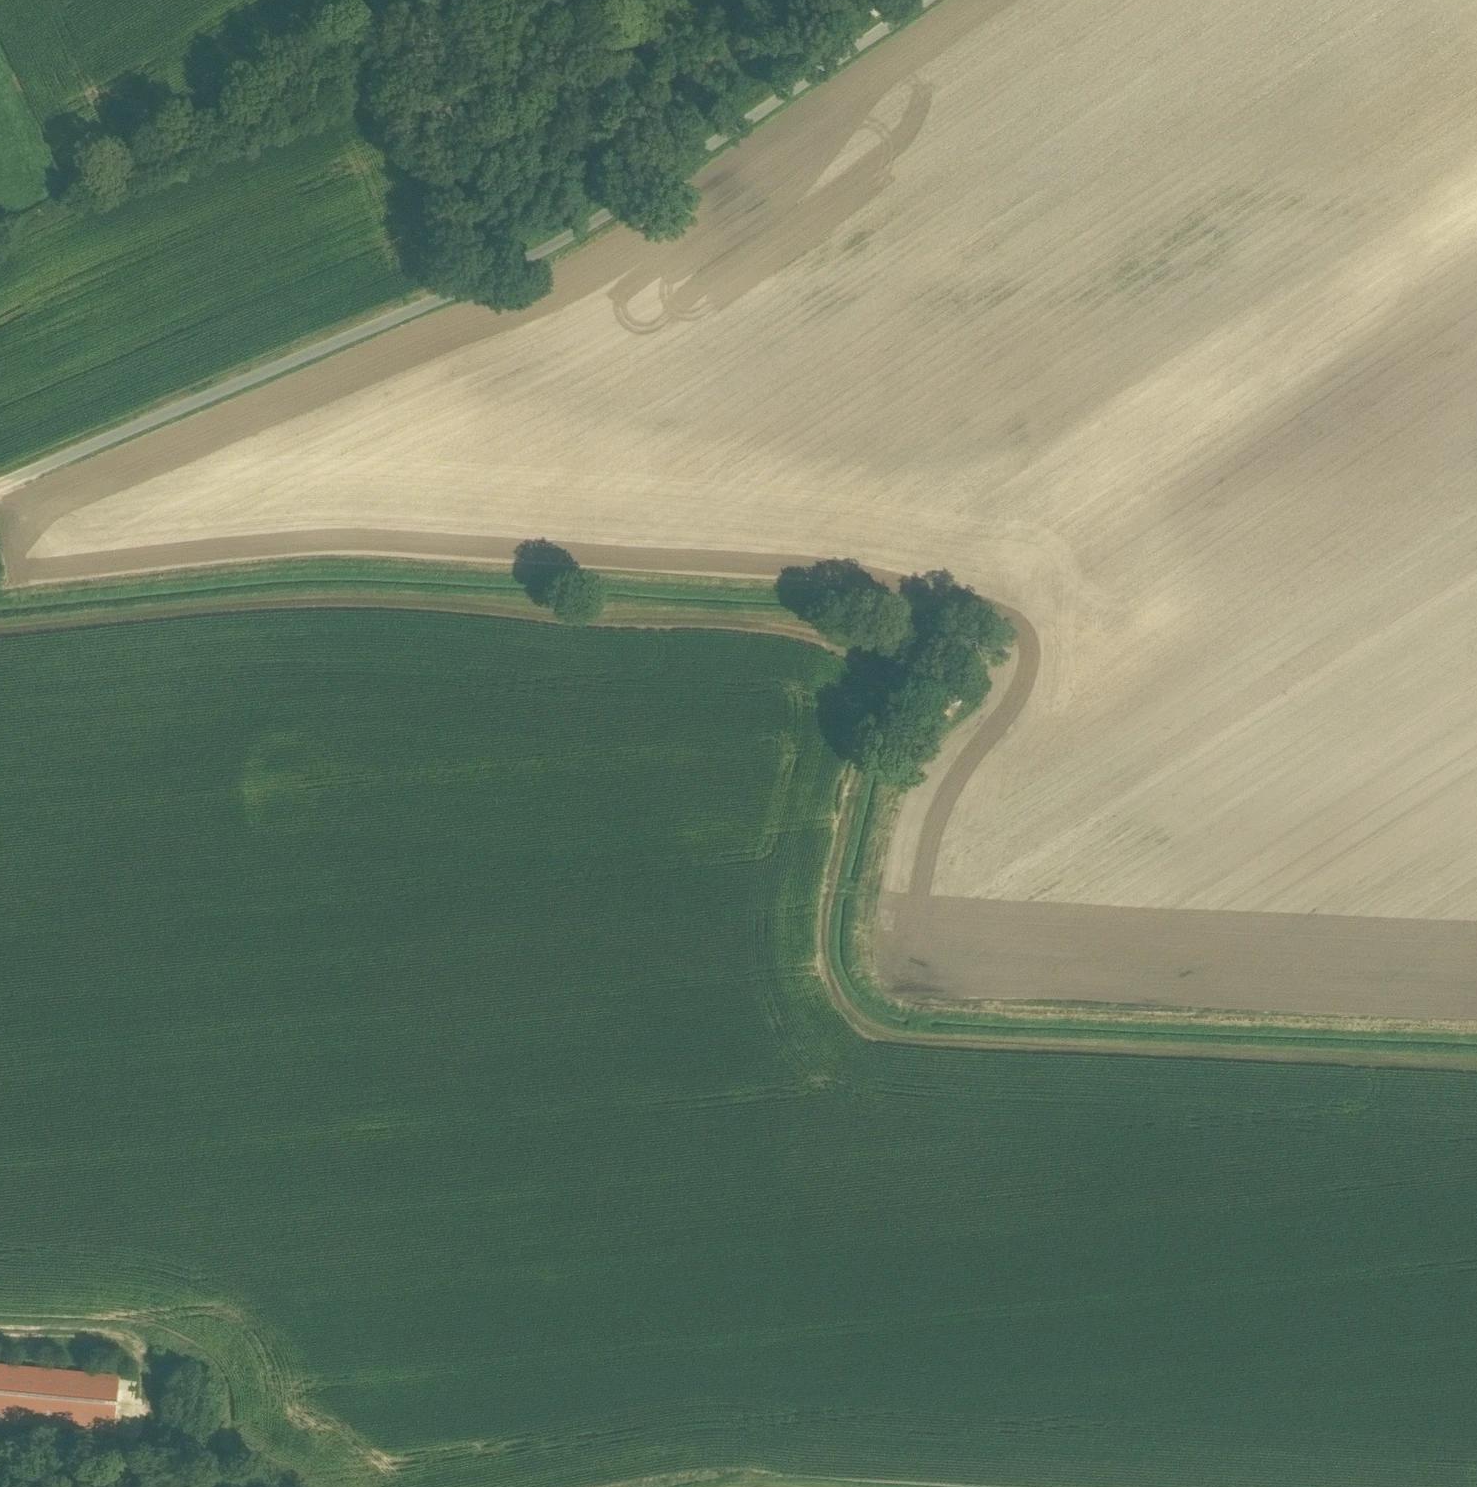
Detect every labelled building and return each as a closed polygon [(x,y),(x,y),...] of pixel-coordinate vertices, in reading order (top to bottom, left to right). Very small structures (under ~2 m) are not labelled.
[(0,1354),(0,1410),(93,1419),(99,1364),(0,1354)]
